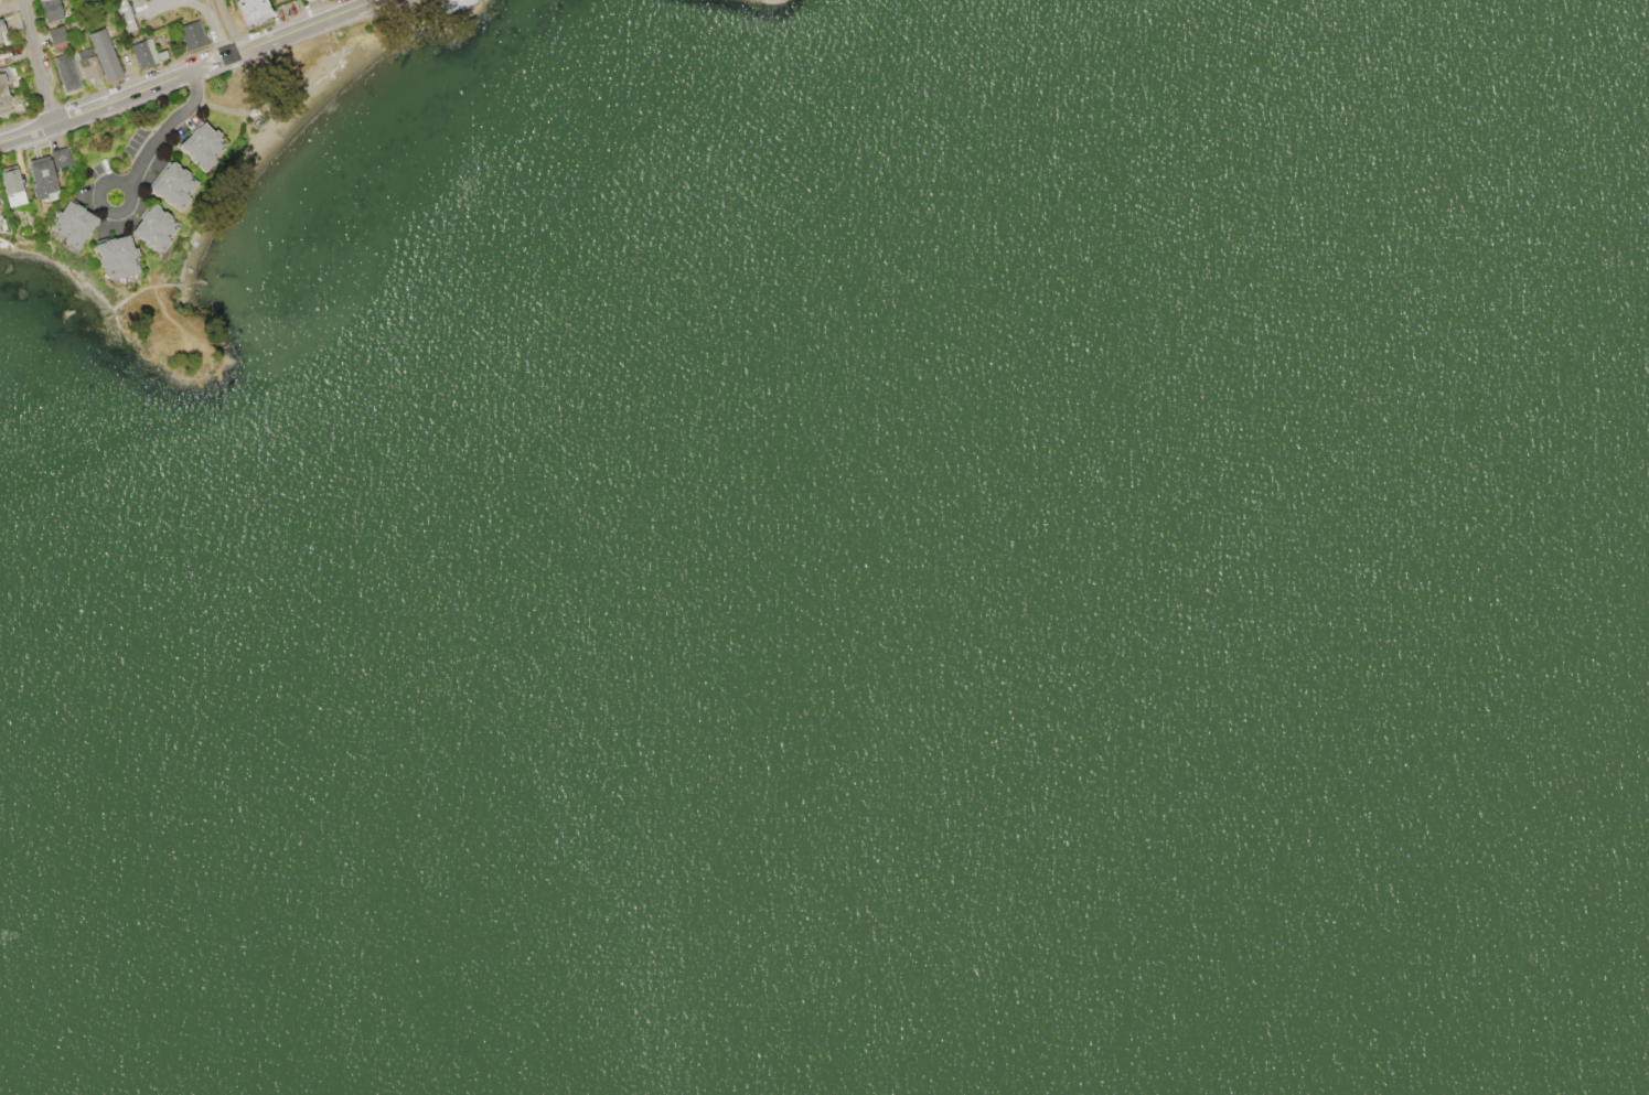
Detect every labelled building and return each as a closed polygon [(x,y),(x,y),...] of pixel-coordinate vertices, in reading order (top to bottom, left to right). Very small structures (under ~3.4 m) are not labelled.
[(43,23),(37,0),(57,0),(62,18),(43,23)] [(124,32),(135,29),(130,15),(132,15),(129,4),(127,6),(125,0),(113,0),(124,32)] [(244,30),(233,0),(264,0),(271,20),(244,30)] [(441,12),(436,0),(469,0),(470,1),(441,12)] [(197,19),(176,26),(185,51),(205,43),(197,19)] [(45,30),(51,45),(66,40),(62,24),(45,30)] [(86,34),(103,28),(120,76),(104,82),(86,34)] [(150,37),(129,45),(138,69),(168,57),(164,49),(156,53),(150,37)] [(100,76),(93,54),(93,55),(89,47),(75,52),(78,61),(76,61),(84,80),(90,78),(90,80),(100,76)] [(52,57),(69,52),(81,87),(63,93),(52,57)] [(9,111),(0,114),(0,73),(2,73),(6,83),(3,84),(7,95),(9,96),(10,99),(8,103),(9,105),(8,105),(9,111)] [(175,147),(178,146),(176,144),(189,133),(188,133),(194,127),(195,128),(202,122),(211,131),(213,129),(218,135),(215,138),(224,146),(212,158),(214,160),(201,172),(191,161),(190,162),(185,158),(186,157),(182,150),(180,152),(175,147)] [(49,151),(53,169),(69,164),(65,147),(49,151)] [(47,159),(49,159),(56,190),(44,193),(45,197),(34,201),(30,183),(32,183),(26,164),(28,163),(28,160),(46,155),(47,159)] [(162,169),(163,169),(169,162),(170,162),(171,161),(176,165),(175,167),(180,170),(181,169),(189,175),(188,176),(195,182),(185,195),(189,197),(180,211),(178,208),(175,211),(165,203),(164,204),(160,201),(161,198),(154,194),(153,196),(148,192),(149,190),(149,189),(148,187),(162,169)] [(4,195),(0,180),(0,168),(14,164),(21,190),(4,195)] [(58,212),(66,200),(74,204),(74,203),(83,208),(82,210),(95,218),(95,219),(96,219),(93,226),(90,225),(87,232),(88,233),(85,238),(83,237),(77,247),(75,246),(74,248),(62,240),(63,237),(51,229),(52,228),(50,226),(55,218),(52,216),(56,211),(58,212)] [(158,207),(156,210),(160,213),(161,211),(168,216),(167,217),(174,224),(173,226),(174,227),(167,238),(169,240),(160,251),(158,250),(156,253),(147,245),(144,248),(140,244),(141,241),(136,236),(135,238),(129,234),(130,232),(129,232),(139,218),(138,217),(143,211),(144,212),(150,204),(151,205),(152,204),(158,207)] [(130,248),(133,247),(136,255),(135,256),(136,260),(135,260),(137,272),(106,280),(104,272),(103,273),(99,265),(97,266),(96,258),(97,258),(96,251),(94,251),(93,245),(94,245),(94,244),(101,241),(101,240),(110,237),(111,238),(126,234),(130,248)]
